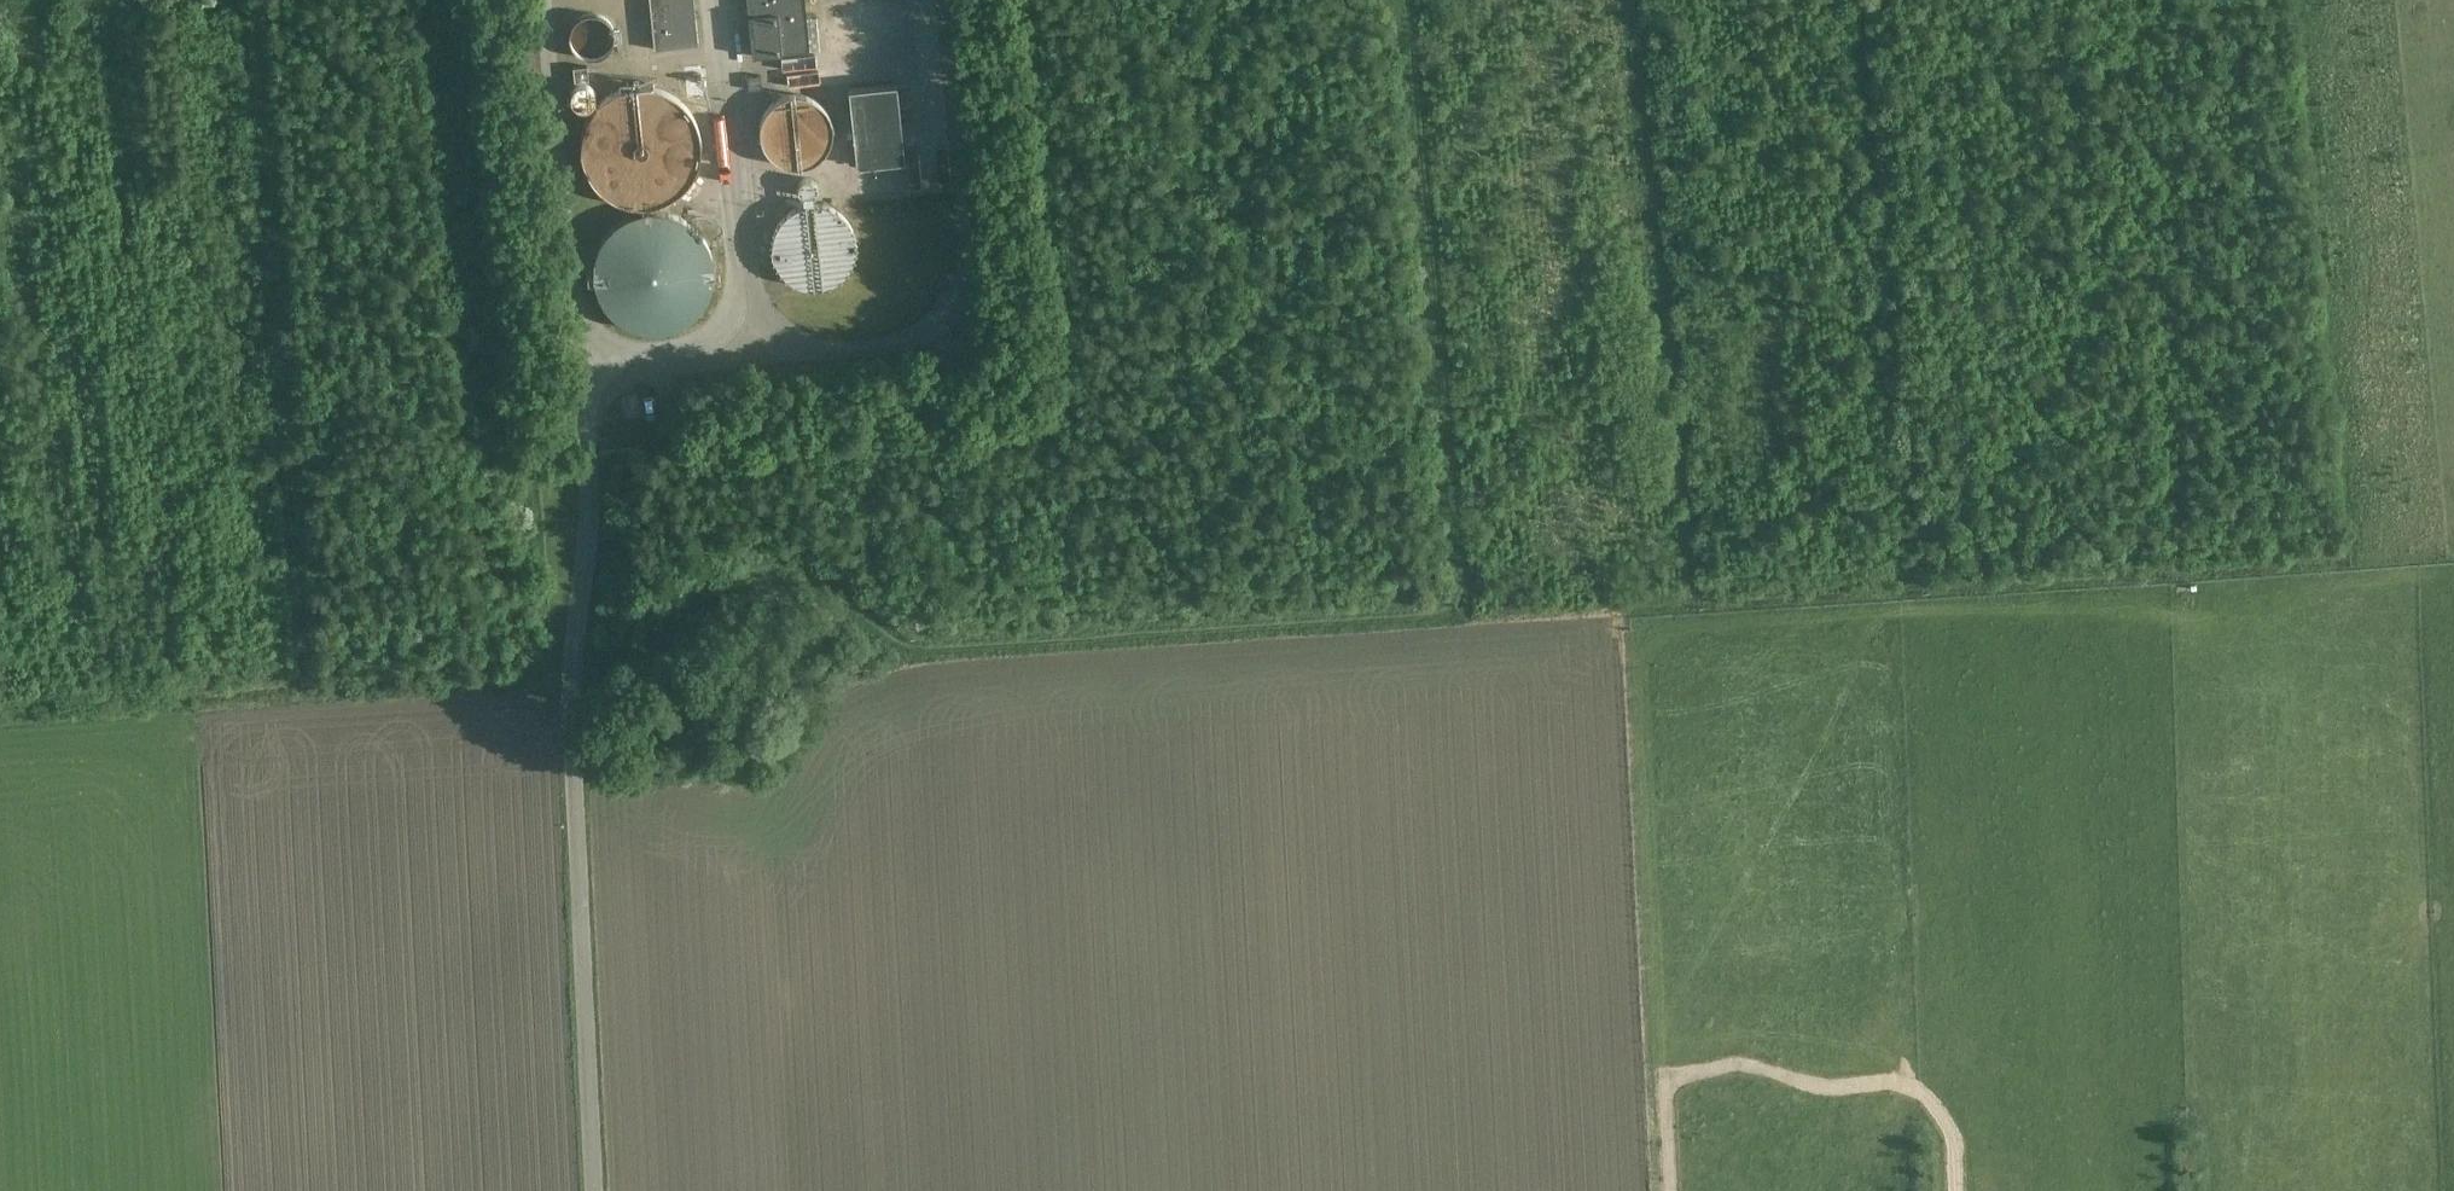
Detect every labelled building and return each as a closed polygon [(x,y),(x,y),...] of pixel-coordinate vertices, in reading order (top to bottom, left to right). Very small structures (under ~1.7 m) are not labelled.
[(563,21),(592,32),(602,6),(586,0),(571,0),(563,21)] [(695,0),(649,0),(655,49),(700,44),(695,0)] [(755,56),(820,49),(817,15),(807,16),(805,0),(749,0),(755,56)] [(587,66),(573,67),(574,81),(588,80),(587,66)] [(904,160),(897,85),(850,89),(857,164),(904,160)] [(590,276),(620,312),(638,318),(672,311),(696,291),(704,268),(701,253),(692,250),(697,232),(695,222),(667,188),(654,184),(671,171),(665,169),(643,174),(640,161),(626,157),(617,165),(606,161),(610,148),(605,121),(597,148),(585,150),(587,161),(609,186),(603,190),(604,195),(586,254),(590,276)]
